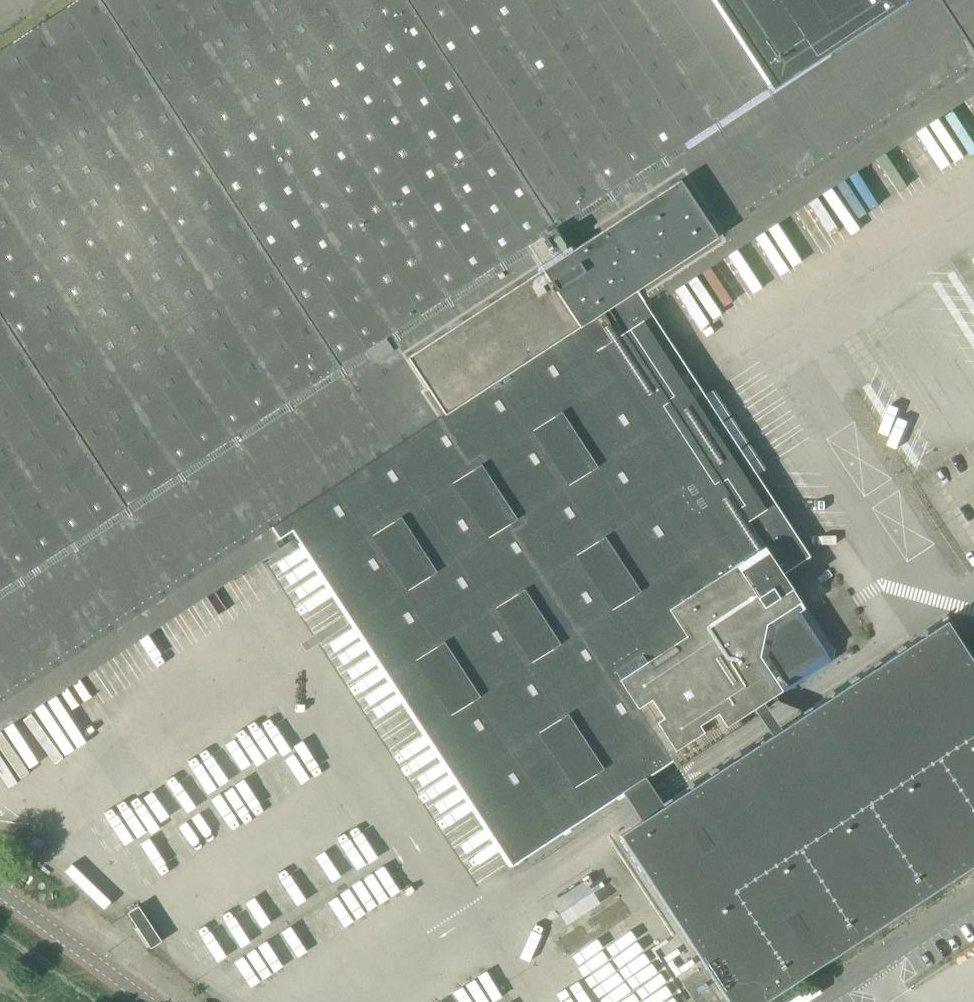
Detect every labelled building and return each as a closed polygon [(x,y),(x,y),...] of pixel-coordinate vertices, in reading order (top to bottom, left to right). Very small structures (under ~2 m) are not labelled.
[(42,694),(278,539),(291,531),(510,866),(562,832),(563,835),(569,831),(568,828),(615,798),(617,800),(623,796),(621,793),(819,665),(821,668),(831,661),(834,650),(827,640),(820,644),(802,618),(807,615),(781,575),(810,556),(635,288),(718,233),(973,66),(973,0),(77,0),(0,51),(0,721),(42,694)] [(641,821),(619,836),(727,1001),(754,1001),(973,859),(973,667),(945,623),(641,821)] [(44,843),(42,842),(34,836),(29,843),(39,850),(44,843)] [(127,913),(150,948),(160,941),(137,906),(127,913)]
